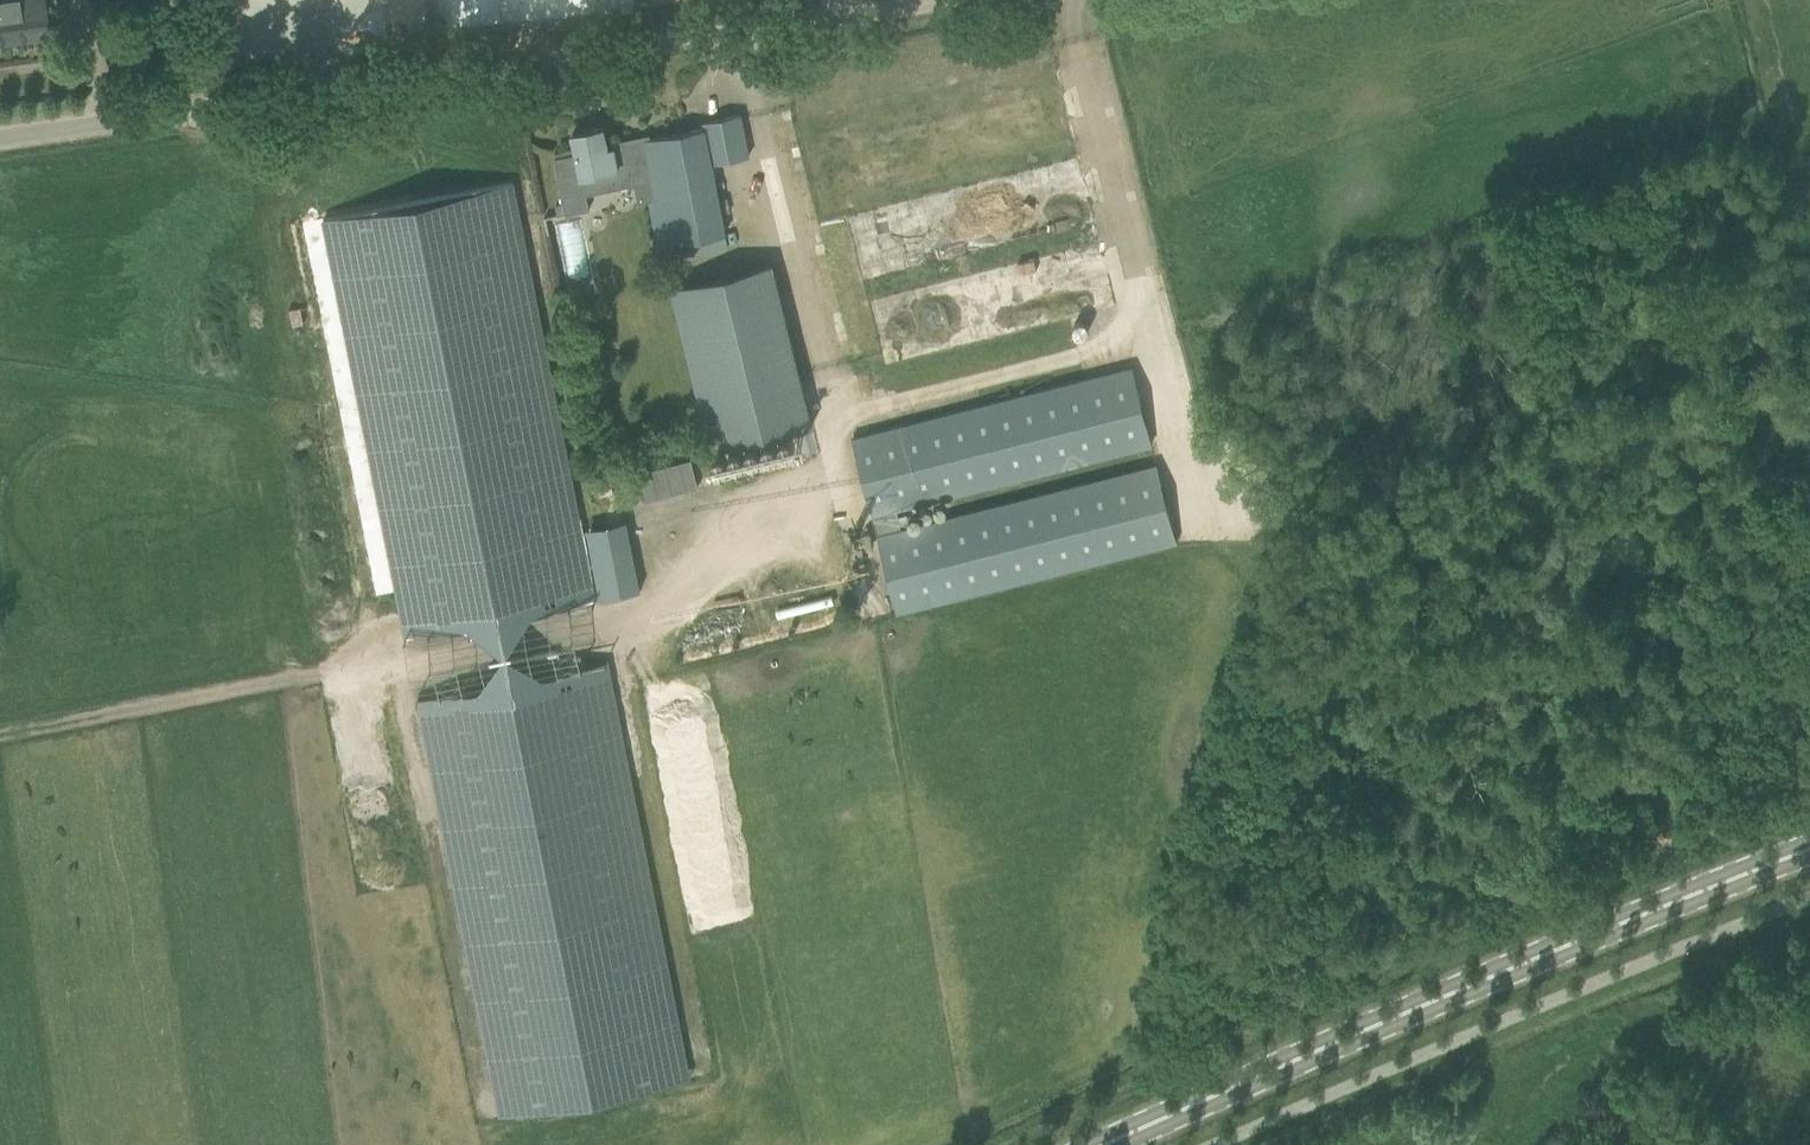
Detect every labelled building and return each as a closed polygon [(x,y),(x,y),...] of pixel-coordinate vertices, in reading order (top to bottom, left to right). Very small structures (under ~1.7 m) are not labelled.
[(47,34),(43,0),(0,0),(0,41),(47,34)] [(576,153),(554,157),(565,213),(588,208),(581,172),(614,166),(618,187),(635,184),(638,200),(650,198),(658,244),(662,262),(728,248),(725,231),(711,163),(750,155),(746,137),(745,137),(741,114),(703,122),(704,128),(607,147),(603,127),(572,133),(576,153)] [(321,218),(404,636),(416,698),(499,1117),(690,1079),(512,180),(321,218)] [(772,262),(669,288),(709,449),(812,423),(772,262)] [(1156,464),(901,529),(896,510),(1151,445),(1131,367),(852,438),(898,613),(1176,542),(1156,464)] [(631,544),(595,551),(604,597),(640,590),(631,544)]
